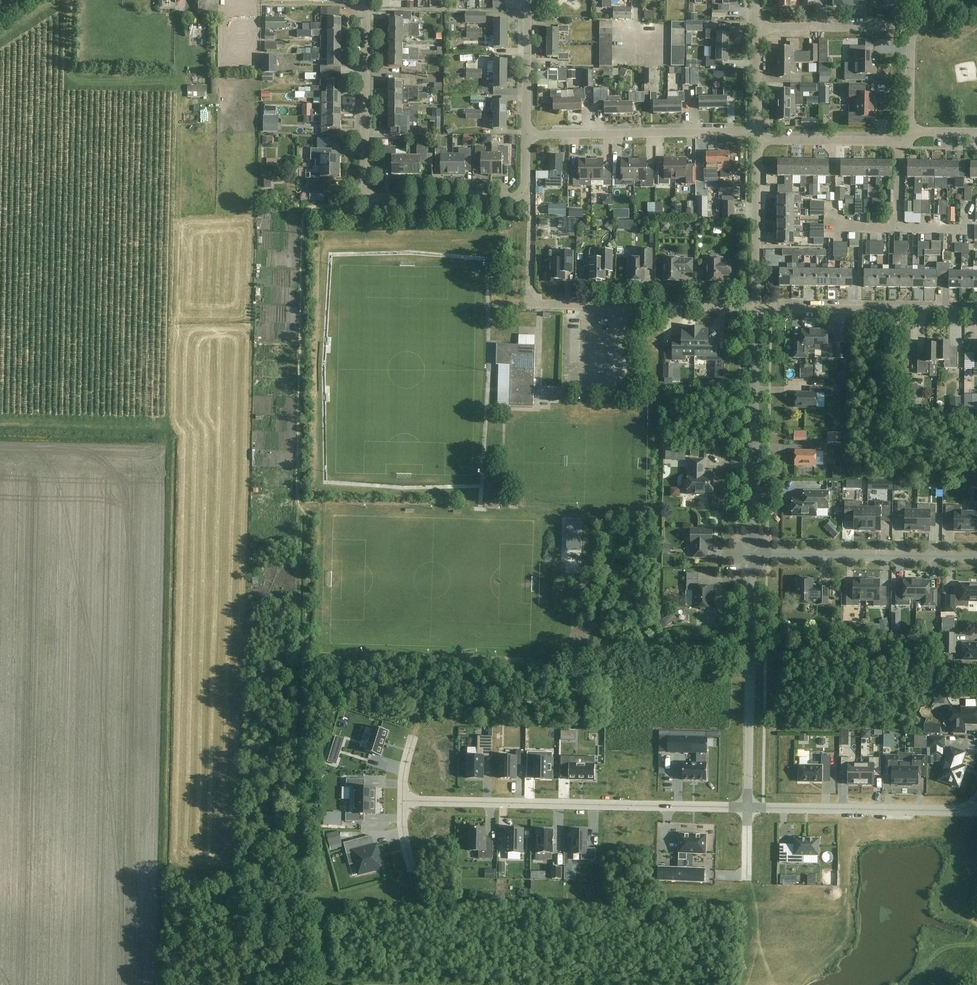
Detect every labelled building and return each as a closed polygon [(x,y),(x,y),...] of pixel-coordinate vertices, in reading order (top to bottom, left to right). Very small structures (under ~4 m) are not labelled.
[(199,14),(218,15),(219,0),(199,0),(199,14)] [(493,9),(505,9),(505,0),(493,0),(493,9)] [(612,0),(603,0),(603,8),(612,8),(612,0)] [(312,25),(312,30),(342,30),(342,18),(339,18),(339,8),(321,8),(321,18),(328,18),(328,25),(312,25)] [(634,21),(634,10),(615,9),(614,20),(634,21)] [(285,11),(274,11),(273,29),(284,29),(285,11)] [(389,18),(389,31),(419,31),(419,25),(409,25),(409,20),(412,20),(412,13),(395,12),(395,18),(389,18)] [(486,13),(466,13),(466,24),(486,24),(486,13)] [(494,34),(507,34),(507,19),(494,19),(494,21),(491,21),(491,28),(494,28),(494,34)] [(702,22),(687,22),(686,32),(702,33),(702,22)] [(548,29),(548,43),(559,43),(559,38),(569,38),(569,26),(559,26),(559,29),(548,29)] [(342,42),(342,30),(312,30),(312,36),(321,36),(321,42),(342,42)] [(713,47),(728,47),(729,33),(718,32),(718,30),(708,30),(708,35),(713,36),(713,47)] [(419,31),(389,31),(389,43),(403,43),(403,37),(419,37),(419,31)] [(507,48),(507,34),(494,34),(494,48),(507,48)] [(342,54),(342,42),(321,42),(321,49),(312,49),(312,54),(341,54),(342,54)] [(403,43),(389,43),(389,55),(419,55),(419,49),(403,49),(403,43)] [(559,43),(548,43),(547,57),(559,57),(558,60),(569,60),(569,54),(565,54),(565,50),(559,50),(559,43)] [(817,45),(809,45),(809,61),(817,61),(817,45)] [(713,58),(707,57),(707,68),(723,69),(723,61),(728,61),(728,47),(713,47),(713,58)] [(779,63),(796,63),(796,53),(791,53),(791,48),(779,47),(779,63)] [(855,58),(855,64),(876,64),(876,53),(865,53),(865,47),(850,47),(850,58),(855,58)] [(342,67),(341,54),(312,54),(312,60),(328,60),(328,66),(321,66),(321,73),(333,74),(334,74),(334,67),(342,67)] [(419,61),(419,55),(389,55),(389,67),(403,67),(403,55),(409,55),(409,61),(419,61)] [(277,73),(277,56),(263,56),(263,73),(277,73)] [(494,67),(493,75),(507,75),(507,60),(494,60),(494,62),(491,62),(491,67),(494,67)] [(779,63),(779,78),(791,78),(791,73),(796,73),(796,67),(800,67),(800,63),(796,63),(779,63)] [(820,75),(819,63),(811,64),(811,75),(820,75)] [(876,64),(855,64),(845,64),(845,81),(865,81),(865,75),(875,75),(876,64)] [(690,69),(682,69),(682,85),(690,85),(690,69)] [(593,71),(584,71),(584,88),(593,88),(593,71)] [(333,74),(321,74),(321,86),(312,86),(312,88),(299,88),(299,92),(306,92),(341,92),(341,80),(333,80),(333,74)] [(507,75),(493,75),(493,89),(507,89),(507,75)] [(389,92),(418,93),(418,92),(423,92),(423,87),(403,87),(403,80),(389,80),(389,92)] [(779,105),(796,106),(803,106),(803,93),(817,93),(817,85),(791,84),(791,90),(779,90),(779,105)] [(713,98),(714,109),(728,108),(727,98),(730,98),(730,87),(723,87),(724,97),(713,98)] [(700,109),(714,109),(713,98),(703,98),(702,88),(696,88),(697,98),(699,98),(700,109)] [(855,100),(855,106),(875,106),(875,94),(866,94),(866,88),(849,88),(849,100),(855,100)] [(605,114),(619,114),(619,103),(619,97),(608,97),(608,94),(602,94),(602,89),(594,89),(594,105),(605,105),(605,114)] [(554,111),(568,111),(568,100),(561,100),(561,95),(557,95),(557,90),(551,90),(551,100),(553,100),(554,111)] [(568,100),(568,111),(582,111),(582,100),(585,100),(585,90),(574,90),(574,91),(568,91),(568,100)] [(306,92),(306,98),(322,98),(322,104),(341,104),(341,92),(306,92)] [(389,92),(389,104),(403,104),(403,99),(418,99),(418,93),(389,92)] [(668,102),(668,114),(682,113),(682,102),(685,102),(685,92),(679,93),(679,94),(667,94),(667,102),(668,102)] [(630,103),(619,103),(619,114),(633,114),(633,103),(636,103),(636,102),(644,102),(644,93),(629,93),(630,103)] [(654,114),(668,114),(668,102),(667,102),(657,103),(657,93),(651,93),(651,103),(654,103),(654,114)] [(486,109),(486,97),(471,97),(471,103),(479,103),(479,109),(486,109)] [(493,115),(507,115),(507,101),(493,101),(493,103),(491,103),(491,107),(493,107),(493,115)] [(341,116),(341,104),(322,104),(322,110),(312,110),(312,116),(341,116)] [(403,104),(389,104),(389,117),(418,117),(418,111),(402,111),(403,104)] [(796,115),(796,106),(779,105),(779,121),(791,121),(791,115),(796,115)] [(875,106),(855,106),(855,112),(849,112),(849,124),(865,124),(865,118),(875,118),(875,106)] [(481,120),(481,111),(466,111),(466,120),(481,120)] [(265,130),(279,130),(279,115),(265,114),(265,130)] [(507,130),(507,115),(493,115),(493,121),(490,121),(490,126),(493,126),(493,130),(507,130)] [(341,116),(312,116),(312,122),(321,122),(321,129),(322,129),(322,135),(337,135),(337,129),(341,129),(341,116)] [(389,117),(389,129),(391,129),(391,135),(408,135),(408,129),(408,123),(418,123),(418,117),(389,117)] [(819,120),(802,119),(802,128),(819,128),(819,120)] [(407,175),(407,157),(396,157),(396,147),(387,147),(387,161),(392,161),(392,175),(407,175)] [(418,157),(407,157),(407,175),(420,175),(420,161),(427,161),(427,147),(418,147),(418,157)] [(481,175),(492,175),(492,154),(486,154),(486,147),(476,147),(475,161),(481,161),(481,175)] [(492,154),(492,175),(502,175),(502,161),(508,161),(508,147),(498,147),(498,154),(492,154)] [(318,167),(341,167),(341,156),(329,156),(329,148),(312,148),(311,156),(317,156),(317,160),(318,160),(318,167)] [(453,175),(453,154),(447,155),(447,149),(435,149),(435,171),(441,171),(441,175),(453,175)] [(459,155),(453,154),(453,175),(465,175),(465,165),(471,165),(471,149),(459,149),(459,155)] [(718,153),(718,172),(721,172),(721,169),(730,169),(730,152),(718,153)] [(718,172),(718,153),(707,153),(707,170),(708,170),(708,176),(716,176),(716,172),(718,172)] [(563,156),(550,155),(550,165),(546,165),(546,171),(550,172),(550,180),(546,180),(546,186),(562,186),(562,180),(557,180),(557,172),(563,172),(563,156)] [(592,181),(592,160),(586,160),(586,159),(579,159),(579,170),(573,170),(573,186),(585,186),(585,181),(592,181)] [(592,160),(592,181),(598,181),(598,186),(611,186),(611,170),(604,170),(604,159),(597,159),(597,160),(592,160)] [(628,181),(634,181),(634,160),(628,160),(628,159),(622,159),(622,171),(617,171),(617,186),(628,186),(628,181)] [(634,160),(634,181),(641,181),(641,188),(654,188),(654,170),(646,170),(646,159),(640,159),(640,161),(634,160)] [(676,179),(676,159),(665,159),(665,169),(659,169),(659,185),(669,185),(669,179),(676,179)] [(676,159),(676,179),(682,179),(682,185),(686,185),(686,187),(695,187),(695,170),(687,170),(687,159),(676,159)] [(793,193),(793,176),(791,176),(791,161),(778,161),(778,176),(785,176),(785,186),(779,186),(779,193),(793,193)] [(804,176),(804,161),(791,161),(791,176),(793,176),(801,176),(801,184),(806,185),(806,176),(804,176)] [(816,176),(816,161),(804,161),(804,176),(806,176),(813,176),(813,185),(818,185),(818,176),(816,176)] [(829,161),(816,161),(816,176),(818,176),(826,176),(826,185),(831,185),(831,176),(829,176),(829,161)] [(854,177),(854,162),(841,161),(841,177),(851,177),(851,186),(856,186),(856,177),(854,177)] [(867,162),(854,162),(854,177),(856,177),(864,177),(864,186),(868,186),(868,177),(866,177),(867,162)] [(879,178),(879,162),(867,162),(866,177),(868,177),(876,178),(876,186),(881,186),(881,178),(879,178)] [(879,178),(881,178),(889,178),(889,186),(893,186),(894,177),(892,177),(892,162),(879,162),(879,178)] [(922,195),(922,184),(922,178),(920,178),(921,162),(908,162),(908,178),(915,178),(915,195),(922,195)] [(922,178),(922,184),(928,184),(928,189),(935,189),(935,178),(933,178),(933,163),(921,162),(920,178),(922,178)] [(946,178),(946,163),(933,163),(933,178),(935,178),(943,178),(943,187),(947,187),(948,178),(946,178)] [(959,163),(946,163),(946,178),(948,178),(955,179),(955,188),(964,188),(965,171),(959,170),(959,163)] [(341,177),(341,167),(318,167),(321,167),(321,173),(311,173),(311,192),(329,192),(329,177),(341,177)] [(809,185),(809,196),(818,196),(818,185),(809,185)] [(845,187),(835,187),(835,201),(844,201),(845,187)] [(972,187),(965,187),(964,193),(962,193),(962,197),(964,198),(964,202),(971,202),(972,187)] [(778,196),(778,209),(794,209),(795,202),(800,202),(800,197),(778,196)] [(881,199),(873,199),(872,214),(880,214),(881,199)] [(922,215),(922,201),(914,201),(914,215),(922,215)] [(922,201),(922,215),(930,215),(930,201),(922,201)] [(734,203),(723,202),(722,219),(734,219),(734,203)] [(648,215),(656,215),(656,204),(648,204),(648,215)] [(549,205),(548,215),(566,216),(566,205),(549,205)] [(948,222),(956,222),(956,208),(948,207),(948,222)] [(614,209),(614,219),(622,219),(622,209),(614,209)] [(778,209),(778,221),(794,221),(794,214),(800,214),(800,209),(794,209),(778,209)] [(570,218),(569,229),(578,229),(579,219),(570,218)] [(794,221),(778,221),(778,233),(794,233),(794,226),(800,226),(800,221),(794,221)] [(800,233),(794,233),(778,233),(778,245),(794,245),(794,238),(800,238),(800,233)] [(940,243),(925,243),(925,251),(925,256),(940,256),(940,243)] [(652,250),(638,249),(638,258),(629,258),(628,280),(644,281),(644,269),(652,269),(652,250)] [(792,256),(792,250),(783,250),(783,256),(784,256),(784,260),(791,260),(791,256),(792,256)] [(612,251),(600,251),(600,259),(590,259),(590,280),(605,280),(605,262),(612,263),(612,251)] [(573,252),(561,252),(561,259),(550,259),(550,273),(548,275),(548,277),(552,281),(554,281),(556,279),(565,279),(565,272),(573,272),(573,252)] [(680,258),(664,258),(664,281),(679,281),(679,273),(693,273),(693,259),(680,259),(680,258)] [(723,258),(707,258),(706,282),(722,282),(723,276),(733,276),(733,262),(723,262),(723,258)] [(943,281),(943,264),(937,264),(937,268),(925,268),(924,288),(937,289),(937,281),(943,281)] [(943,264),(943,281),(949,281),(949,289),(961,289),(961,273),(950,272),(950,264),(943,264)] [(792,287),(792,265),(787,265),(787,270),(780,270),(780,286),(792,287)] [(792,287),(804,287),(804,270),(804,265),(798,265),(798,270),(792,270),(792,265),(792,287)] [(804,270),(804,287),(816,287),(816,270),(816,265),(811,265),(811,270),(804,270)] [(816,270),(816,287),(828,287),(828,271),(828,265),(823,265),(823,270),(816,270)] [(877,271),(876,288),(888,288),(889,271),(888,271),(888,266),(883,266),(883,271),(877,271)] [(888,288),(900,288),(901,272),(901,266),(896,266),(896,272),(889,271),(888,288)] [(876,288),(877,271),(876,271),(876,267),(871,267),(871,271),(864,271),(864,288),(876,288)] [(901,272),(900,288),(912,288),(913,272),(912,272),(913,267),(907,267),(907,272),(901,272)] [(912,288),(924,288),(925,268),(920,268),(920,272),(913,272),(912,288)] [(840,287),(840,271),(828,271),(828,287),(840,287)] [(852,271),(840,271),(840,287),(852,287),(852,271)] [(973,273),(961,273),(961,289),(973,289),(973,273)] [(695,356),(695,328),(689,328),(689,330),(682,330),(682,339),(673,339),(673,360),(685,361),(685,356),(695,356)] [(701,328),(695,328),(695,356),(704,356),(704,361),(717,361),(717,339),(708,339),(708,330),(701,330),(701,328)] [(808,354),(815,354),(815,330),(808,329),(808,331),(802,331),(802,344),(794,343),(794,344),(794,358),(808,358),(808,354)] [(815,330),(815,354),(815,350),(822,350),(821,359),(835,359),(836,345),(828,344),(829,331),(823,331),(823,330),(815,330)] [(520,343),(536,344),(536,335),(520,335),(520,343)] [(937,363),(937,343),(937,345),(925,344),(925,356),(917,356),(917,368),(917,374),(930,374),(930,369),(930,363),(937,363)] [(949,343),(937,343),(937,363),(937,361),(944,361),(944,368),(957,369),(957,357),(949,356),(949,343)] [(535,345),(497,344),(496,365),(511,365),(510,406),(533,407),(535,345)] [(723,378),(724,364),(716,364),(715,378),(723,378)] [(822,388),(810,388),(810,394),(796,393),(796,407),(816,408),(816,394),(822,394),(822,388)] [(841,443),(841,433),(827,433),(827,444),(841,443)] [(825,444),(811,444),(810,451),(795,451),(795,465),(815,466),(815,452),(824,452),(825,444)] [(678,464),(679,452),(668,452),(668,463),(678,464)] [(817,452),(817,467),(825,467),(825,452),(817,452)] [(705,460),(690,459),(690,475),(688,475),(688,495),(713,495),(713,475),(704,475),(705,460)] [(849,489),(859,489),(859,481),(849,480),(849,489)] [(896,482),(897,493),(909,492),(908,481),(896,482)] [(829,492),(811,492),(811,499),(793,499),(793,504),(791,505),(791,510),(793,512),(792,516),(816,517),(817,509),(829,509),(829,492)] [(867,530),(868,508),(860,508),(860,502),(844,502),(845,516),(854,516),(854,530),(867,530)] [(874,508),(868,508),(867,530),(880,531),(881,516),(890,516),(890,502),(874,502),(874,508)] [(905,531),(917,531),(918,511),(911,511),(911,505),(906,505),(906,502),(898,502),(898,516),(906,516),(905,531)] [(918,511),(917,531),(929,531),(930,517),(936,517),(936,505),(924,505),(924,511),(918,511)] [(954,532),(967,532),(968,512),(960,512),(961,506),(946,505),(946,517),(955,517),(954,532)] [(967,532),(976,532),(976,506),(975,506),(975,512),(968,512),(967,532)] [(712,529),(691,529),(691,544),(694,544),(694,557),(707,557),(707,544),(712,544),(712,529)] [(699,573),(687,573),(687,591),(695,591),(694,608),(699,608),(701,610),(705,610),(707,608),(711,608),(712,587),(699,587),(699,573)] [(813,579),(797,579),(797,592),(795,592),(795,600),(797,600),(797,604),(828,605),(828,588),(814,588),(813,586),(813,579)] [(910,600),(916,600),(917,580),(909,579),(909,581),(904,581),(903,591),(896,591),(895,606),(910,606),(910,600)] [(859,600),(866,600),(867,580),(854,580),(853,594),(846,594),(846,606),(859,606),(859,600)] [(867,580),(866,600),(874,600),(873,606),(886,607),(886,597),(879,597),(880,581),(867,580)] [(924,580),(917,580),(916,600),(923,600),(923,606),(937,606),(937,592),(929,592),(930,581),(924,581),(924,580)] [(960,583),(959,597),(955,597),(955,596),(946,596),(946,612),(955,613),(955,607),(968,607),(968,602),(976,602),(976,584),(960,583)] [(956,634),(943,634),(943,654),(956,654),(956,634)] [(963,644),(963,660),(976,660),(976,644),(963,644)] [(964,733),(965,726),(966,724),(976,724),(976,708),(951,708),(951,724),(953,724),(952,733),(964,733)] [(373,725),(366,750),(381,754),(389,729),(373,725)] [(468,755),(467,778),(483,778),(484,756),(492,756),(492,736),(478,736),(478,755),(468,755)] [(962,745),(961,736),(948,738),(949,747),(962,745)] [(707,754),(708,738),(668,737),(667,753),(696,753),(696,763),(683,763),(683,780),(707,781),(707,764),(706,764),(706,754),(707,754)] [(929,737),(929,748),(931,748),(931,755),(942,755),(942,749),(945,749),(945,737),(929,737)] [(333,746),(329,762),(336,764),(341,749),(333,746)] [(939,780),(958,787),(965,767),(962,759),(964,753),(950,748),(939,780)] [(500,757),(500,779),(516,779),(516,765),(523,765),(523,752),(516,752),(516,757),(500,757)] [(527,752),(527,769),(535,770),(535,778),(541,778),(541,780),(552,780),(552,760),(544,760),(544,759),(536,758),(536,752),(527,752)] [(905,762),(905,753),(898,753),(898,756),(885,756),(885,776),(892,776),(892,785),(898,785),(898,786),(905,786),(905,762)] [(905,762),(905,786),(912,787),(912,785),(918,785),(918,777),(925,777),(925,756),(913,756),(913,753),(905,753),(905,762)] [(559,756),(559,771),(567,771),(567,780),(593,780),(593,764),(572,764),(572,757),(559,756)] [(800,766),(800,782),(803,782),(822,782),(822,772),(830,772),(830,756),(822,756),(822,766),(818,766),(818,762),(809,762),(809,766),(800,766)] [(861,764),(853,764),(853,758),(841,758),(841,771),(848,771),(848,785),(861,785),(861,764)] [(881,758),(869,758),(869,764),(861,764),(861,785),(874,785),(874,772),(881,772),(881,758)] [(347,779),(346,787),(350,787),(350,801),(376,801),(376,788),(365,788),(365,780),(347,779)] [(346,814),(346,822),(364,822),(364,814),(375,814),(376,801),(350,801),(350,814),(346,814)] [(486,828),(470,828),(469,851),(479,851),(479,859),(493,859),(493,842),(485,841),(486,828)] [(507,829),(507,853),(523,853),(523,829),(507,829)] [(537,829),(537,853),(544,854),(544,860),(552,860),(552,854),(553,854),(553,830),(537,829)] [(588,830),(572,830),(572,854),(582,854),(581,861),(595,861),(596,849),(588,848),(588,830)] [(705,853),(706,835),(680,834),(679,852),(680,852),(680,859),(687,859),(687,852),(705,853)] [(383,868),(376,845),(366,848),(363,838),(344,843),(347,855),(354,853),(359,874),(383,868)] [(819,856),(819,839),(795,839),(795,840),(795,847),(787,847),(787,863),(804,863),(804,855),(818,856),(819,856)] [(552,867),(552,879),(561,879),(562,867),(552,867)] [(658,868),(658,880),(704,882),(704,870),(658,868)]
